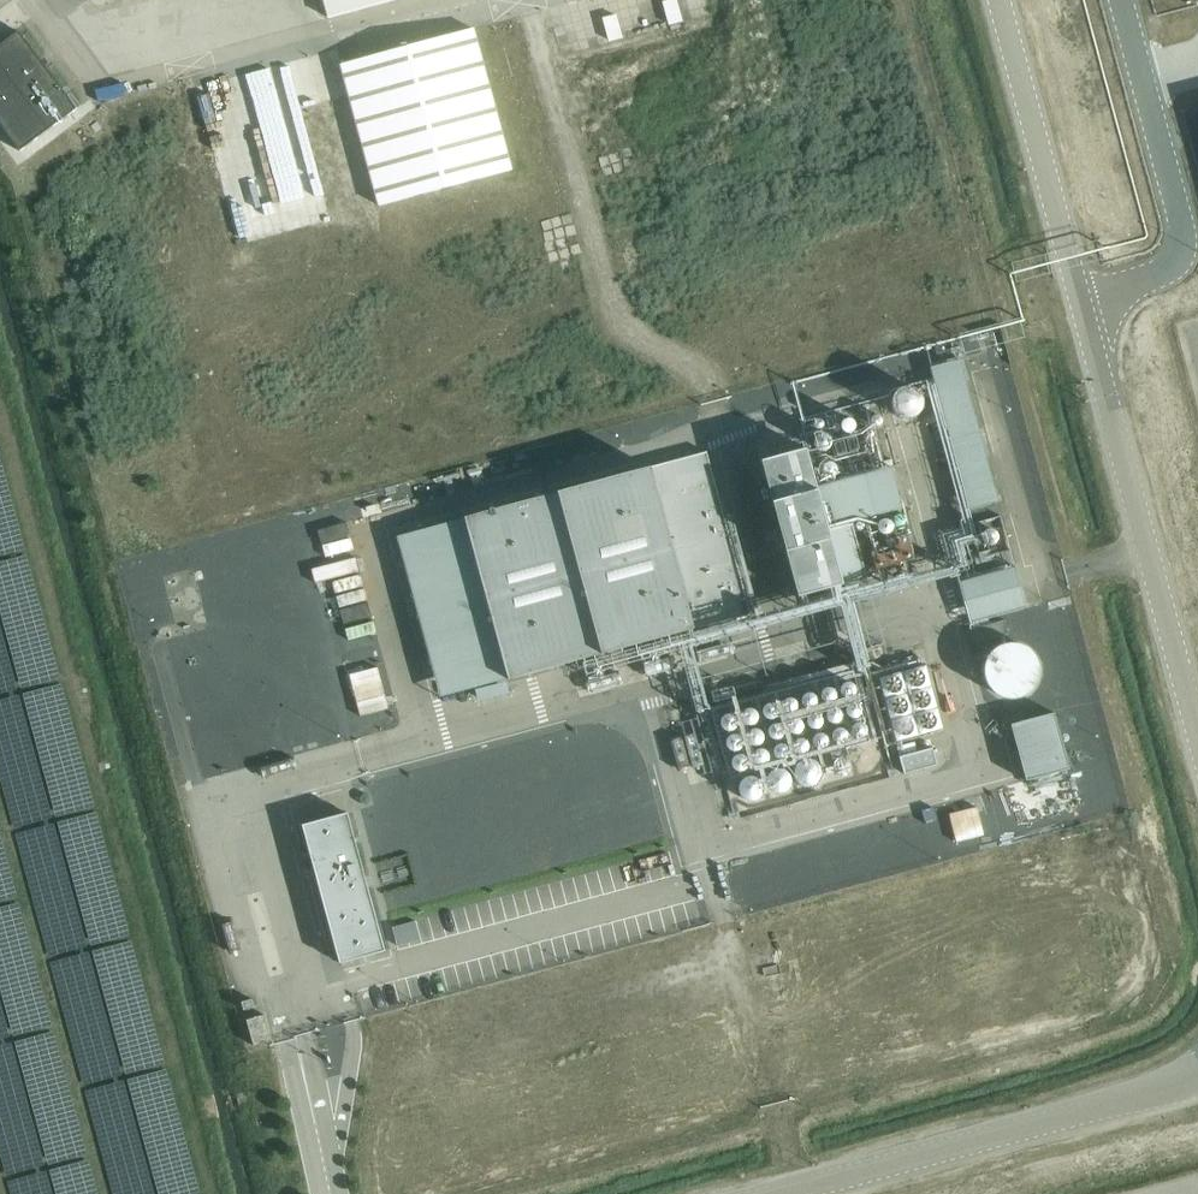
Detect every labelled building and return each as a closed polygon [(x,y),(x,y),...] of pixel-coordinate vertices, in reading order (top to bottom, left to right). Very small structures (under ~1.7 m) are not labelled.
[(327,18),(392,0),(323,0),(327,18)] [(653,20),(668,18),(666,0),(651,0),(653,20)] [(589,12),(596,35),(610,31),(604,8),(589,12)] [(341,63),(379,205),(511,169),(473,28),(341,63)] [(76,108),(18,30),(0,43),(0,125),(19,151),(76,108)] [(296,77),(323,71),(316,43),(289,49),(296,77)] [(991,328),(956,338),(959,346),(982,339),(990,368),(1004,364),(999,344),(995,344),(991,328)] [(984,348),(947,355),(977,502),(1014,495),(984,348)] [(859,374),(864,390),(902,380),(898,364),(859,374)] [(910,387),(902,387),(895,391),(891,398),(891,407),(895,414),(902,418),(910,418),(918,414),(922,407),(922,398),(918,391),(910,387)] [(806,448),(761,460),(798,596),(843,584),(806,448)] [(706,451),(465,516),(509,678),(750,612),(706,451)] [(1040,563),(981,568),(985,608),(1043,603),(1040,563)] [(1004,619),(970,628),(973,642),(1008,633),(1004,619)] [(1002,643),(994,648),(987,658),(984,669),(987,680),(994,690),(1003,695),(1013,696),(1023,694),(1032,688),(1037,679),(1039,669),(1037,658),(1031,650),(1022,644),(1012,642),(1002,643)] [(932,664),(913,663),(912,680),(931,681),(932,664)] [(741,709),(766,802),(841,782),(833,754),(827,756),(824,744),(838,740),(833,725),(814,730),(807,705),(793,709),(792,703),(780,707),(778,699),(741,709)] [(1053,713),(1011,724),(1026,779),(1068,768),(1053,713)] [(923,764),(955,757),(951,738),(919,745),(923,764)] [(1014,788),(1020,816),(1033,813),(1027,785),(1014,788)] [(347,811),(302,823),(339,961),(384,949),(347,811)] [(253,1007),(251,998),(241,1001),(244,1009),(253,1007)] [(264,1014),(246,1019),(253,1045),(271,1040),(264,1014)]
